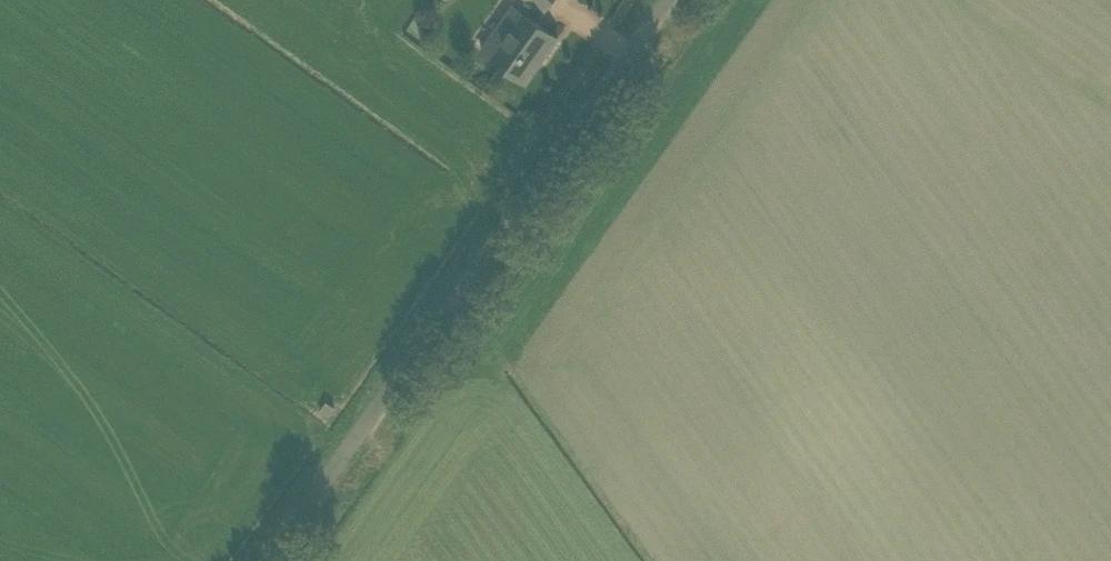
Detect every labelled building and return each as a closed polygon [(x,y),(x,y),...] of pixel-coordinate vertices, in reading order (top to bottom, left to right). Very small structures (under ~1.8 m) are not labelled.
[(544,11),(553,0),(529,0),(544,11)] [(522,13),(514,7),(483,51),(490,57),(526,83),(558,38),(523,12),(522,13)] [(335,408),(326,402),(321,410),(330,416),(335,408)]
